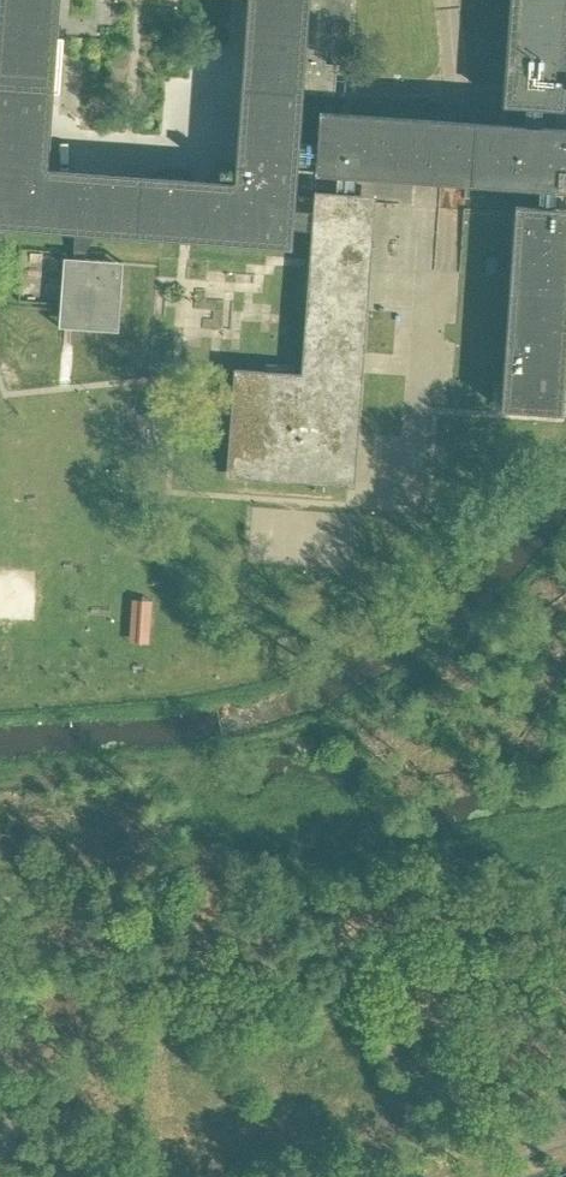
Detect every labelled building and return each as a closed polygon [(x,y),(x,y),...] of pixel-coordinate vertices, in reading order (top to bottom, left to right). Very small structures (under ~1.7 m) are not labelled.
[(77,233),(75,260),(65,259),(60,330),(121,335),(125,266),(86,263),(87,257),(94,234),(292,248),(293,230),(312,231),(303,375),(234,370),(227,480),(356,489),(375,197),(355,195),(356,176),(538,189),(537,207),(516,206),(501,410),(562,415),(565,362),(565,210),(539,208),(540,189),(565,191),(565,130),(540,128),(541,109),(565,110),(565,102),(565,0),(511,0),(503,106),(525,107),(524,127),(321,112),(316,173),(338,175),(337,194),(315,192),(313,213),(294,211),(303,92),(332,94),(333,64),(322,63),(323,49),(348,51),(351,0),(249,0),(236,179),(186,176),(186,170),(166,169),(165,174),(48,166),(53,93),(59,93),(63,38),(58,38),(60,0),(0,0),(0,227),(77,233)]
